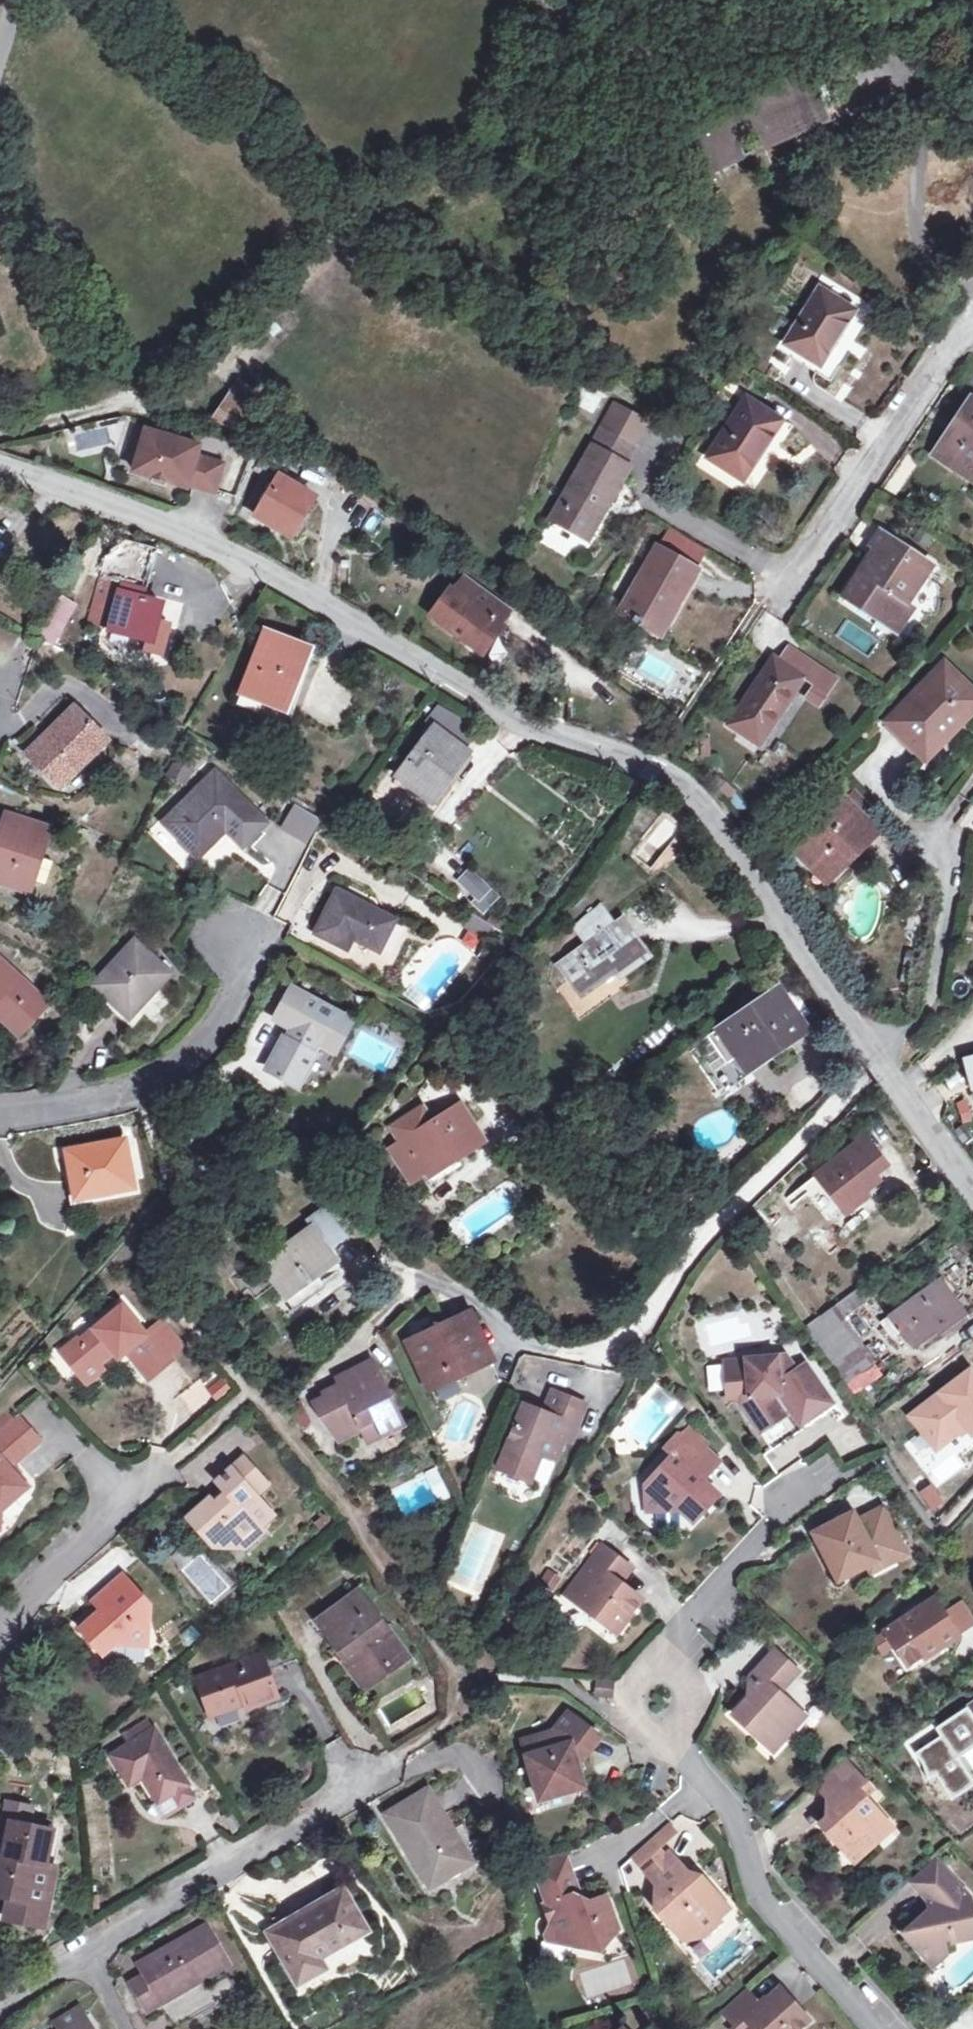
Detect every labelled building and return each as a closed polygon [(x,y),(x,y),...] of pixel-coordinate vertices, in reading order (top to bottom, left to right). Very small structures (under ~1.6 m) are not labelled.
[(700,136),(685,142),(696,170),(743,150),(740,143),(841,100),(829,74),(750,108),(744,95),(721,105),(724,111),(694,123),(700,136)] [(680,130),(685,142),(700,136),(694,123),(680,130)] [(856,310),(821,289),(787,343),(823,365),(856,310)] [(233,393),(226,403),(249,418),(256,408),(233,393)] [(784,421),(748,397),(709,457),(745,481),(784,421)] [(972,398),(934,454),(972,480),(972,398)] [(249,418),(226,403),(216,417),(240,432),(249,418)] [(553,519),(583,537),(604,499),(611,503),(631,467),(627,464),(636,447),(633,445),(647,421),(619,405),(553,519)] [(600,427),(589,420),(576,443),(587,450),(600,427)] [(149,429),(136,470),(189,487),(190,484),(216,492),(225,464),(198,456),(201,446),(149,429)] [(319,503),(281,479),(260,515),(299,538),(319,503)] [(604,499),(583,537),(589,540),(611,503),(604,499)] [(549,527),(540,542),(569,558),(578,544),(549,527)] [(866,577),(861,574),(845,596),(901,633),(916,609),(909,604),(933,567),(882,533),(874,545),(883,552),(866,577)] [(161,620),(183,551),(144,540),(142,546),(131,555),(112,625),(150,637),(146,647),(165,653),(173,623),(161,620)] [(699,571),(658,547),(620,614),(640,625),(641,623),(658,633),(677,600),(681,602),(699,571)] [(465,575),(453,590),(449,587),(429,614),(481,654),(502,627),(498,624),(510,609),(465,575)] [(313,646),(268,629),(243,691),(287,709),(313,646)] [(818,686),(829,694),(837,681),(789,649),(781,661),(776,658),(730,725),(761,746),(806,679),(818,686)] [(921,757),(947,731),(952,735),(972,714),(972,688),(948,663),(889,723),(921,757)] [(821,706),(829,694),(818,686),(809,699),(821,706)] [(117,735),(85,700),(35,745),(66,780),(117,735)] [(451,730),(457,717),(437,709),(432,722),(451,730)] [(917,761),(921,757),(889,723),(884,728),(917,761)] [(472,753),(434,728),(398,778),(431,801),(446,780),(452,783),(472,753)] [(272,827),(222,773),(166,823),(200,859),(230,833),(245,850),(272,827)] [(859,791),(849,800),(866,818),(876,808),(859,791)] [(797,852),(814,869),(820,864),(835,878),(880,833),(866,818),(849,800),(828,822),(823,827),(797,852)] [(281,831),(309,848),(324,824),(296,806),(281,831)] [(16,814),(0,865),(0,878),(38,889),(59,827),(16,814)] [(666,814),(630,852),(655,877),(692,839),(666,814)] [(819,823),(823,827),(828,822),(824,818),(819,823)] [(820,864),(814,869),(829,884),(835,878),(820,864)] [(487,917),(503,901),(470,869),(454,885),(487,917)] [(319,937),(351,952),(356,942),(382,955),(399,923),(340,894),(319,937)] [(579,919),(594,940),(615,924),(600,903),(579,919)] [(615,924),(594,940),(559,966),(581,995),(616,968),(620,975),(648,954),(623,919),(615,924)] [(166,978),(135,943),(89,983),(122,1018),(166,978)] [(0,967),(0,1016),(3,1011),(11,1016),(8,1021),(34,1038),(56,1003),(0,967)] [(807,1028),(779,988),(712,1035),(737,1071),(769,1049),(771,1053),(807,1028)] [(295,1032),(309,1041),(324,1049),(341,1021),(296,997),(280,1024),(295,1032)] [(295,1032),(287,1047),(302,1055),(309,1041),(295,1032)] [(737,1071),(712,1035),(699,1043),(728,1084),(771,1053),(769,1049),(737,1071)] [(302,1055),(287,1047),(272,1074),(303,1091),(319,1064),(302,1055)] [(961,1122),(972,1118),(965,1097),(953,1102),(961,1122)] [(393,1125),(426,1176),(483,1140),(461,1105),(431,1124),(421,1109),(393,1125)] [(408,1188),(426,1176),(393,1125),(387,1128),(397,1144),(384,1152),(408,1188)] [(140,1182),(130,1135),(73,1145),(82,1193),(140,1182)] [(863,1138),(817,1176),(841,1207),(842,1209),(875,1182),(871,1176),(886,1164),(863,1138)] [(841,1207),(817,1176),(793,1196),(809,1216),(818,1209),(827,1217),(841,1207)] [(313,1229),(262,1268),(297,1312),(328,1287),(317,1273),(336,1259),(328,1248),(344,1235),(325,1211),(309,1224),(313,1229)] [(941,1279),(889,1316),(913,1348),(964,1311),(941,1279)] [(833,1307),(843,1321),(869,1302),(859,1289),(833,1307)] [(843,1321),(833,1307),(803,1329),(842,1383),(872,1360),(843,1321)] [(66,1356),(83,1378),(99,1367),(102,1372),(125,1356),(129,1361),(133,1358),(150,1380),(162,1371),(167,1377),(181,1367),(159,1337),(154,1341),(132,1312),(102,1334),(105,1338),(90,1348),(86,1342),(66,1356)] [(412,1346),(430,1383),(460,1370),(464,1377),(494,1363),(474,1318),(412,1346)] [(71,1386),(83,1378),(66,1356),(61,1349),(50,1357),(71,1386)] [(772,1453),(834,1409),(804,1367),(794,1373),(783,1358),(746,1362),(746,1366),(724,1367),(726,1392),(731,1392),(732,1396),(758,1432),(769,1449),(772,1453)] [(883,1374),(872,1360),(842,1383),(852,1396),(883,1374)] [(717,1363),(703,1366),(708,1391),(722,1389),(717,1363)] [(355,1386),(350,1373),(334,1379),(336,1386),(320,1392),(322,1400),(310,1405),(318,1426),(321,1426),(328,1444),(354,1434),(360,1447),(396,1433),(370,1365),(357,1370),(362,1383),(355,1386)] [(99,1367),(83,1378),(87,1383),(102,1372),(99,1367)] [(942,1444),(967,1426),(972,1433),(972,1371),(971,1368),(911,1414),(925,1433),(932,1429),(942,1444)] [(357,1370),(350,1373),(355,1386),(362,1383),(357,1370)] [(460,1370),(430,1383),(437,1398),(467,1384),(464,1377),(460,1370)] [(154,1386),(167,1377),(162,1371),(150,1380),(154,1386)] [(556,1393),(546,1415),(555,1418),(564,1397),(556,1393)] [(555,1418),(546,1415),(525,1407),(498,1470),(529,1483),(542,1456),(554,1462),(564,1441),(570,1444),(587,1407),(564,1397),(555,1418)] [(5,1453),(17,1467),(44,1447),(23,1421),(0,1440),(8,1450),(5,1453)] [(700,1471),(706,1476),(718,1464),(703,1449),(706,1445),(688,1429),(666,1453),(671,1457),(643,1487),(645,1513),(676,1513),(691,1526),(699,1518),(697,1516),(707,1505),(709,1506),(716,1498),(700,1482),(694,1477),(700,1471)] [(932,1429),(925,1433),(936,1449),(942,1444),(932,1429)] [(0,1456),(0,1457),(12,1471),(17,1467),(5,1453),(0,1456)] [(0,1457),(0,1532),(2,1532),(5,1513),(5,1506),(13,1500),(16,1505),(30,1493),(12,1471),(0,1457)] [(206,1529),(199,1534),(213,1551),(228,1551),(256,1526),(259,1529),(271,1518),(256,1499),(268,1489),(244,1461),(217,1484),(226,1495),(214,1505),(211,1503),(195,1516),(206,1529)] [(700,1482),(706,1476),(700,1471),(694,1477),(700,1482)] [(935,1508),(941,1500),(930,1484),(922,1490),(935,1508)] [(5,1513),(16,1505),(13,1500),(5,1506),(5,1513)] [(892,1549),(896,1556),(908,1550),(885,1506),(860,1520),(855,1511),(816,1532),(839,1577),(870,1560),(892,1549)] [(189,1522),(199,1534),(206,1529),(195,1516),(189,1522)] [(265,1535),(259,1529),(256,1526),(228,1551),(247,1552),(265,1535)] [(615,1580),(626,1566),(602,1547),(584,1571),(587,1573),(568,1598),(616,1634),(642,1600),(621,1585),(615,1580)] [(874,1568),(896,1556),(892,1549),(870,1560),(874,1568)] [(633,1571),(626,1566),(615,1580),(621,1585),(633,1571)] [(105,1648),(112,1650),(153,1658),(158,1619),(125,1580),(96,1606),(103,1614),(107,1618),(98,1626),(94,1621),(81,1633),(100,1654),(105,1648)] [(453,1580),(448,1591),(482,1603),(486,1593),(453,1580)] [(348,1654),(372,1686),(393,1670),(386,1660),(396,1653),(384,1636),(387,1633),(360,1597),(321,1627),(343,1657),(348,1654)] [(872,1640),(881,1653),(893,1645),(906,1664),(921,1654),(924,1658),(958,1636),(932,1600),(872,1640)] [(103,1614),(94,1621),(98,1626),(107,1618),(103,1614)] [(392,1630),(387,1633),(384,1636),(396,1653),(386,1660),(393,1670),(411,1657),(392,1630)] [(103,1658),(112,1650),(105,1648),(100,1654),(103,1658)] [(781,1722),(792,1710),(775,1695),(797,1672),(773,1652),(747,1680),(756,1689),(731,1715),(771,1752),(790,1729),(781,1722)] [(363,1692),(372,1686),(348,1654),(343,1657),(340,1659),(363,1692)] [(281,1698),(265,1656),(199,1679),(214,1719),(249,1705),(250,1710),(281,1698)] [(594,1697),(611,1698),(612,1682),(595,1681),(594,1697)] [(801,1718),(792,1710),(781,1722),(790,1729),(801,1718)] [(567,1714),(553,1733),(523,1742),(541,1800),(583,1788),(575,1761),(582,1759),(598,1738),(567,1714)] [(114,1757),(132,1787),(147,1778),(163,1803),(192,1785),(157,1732),(114,1757)] [(869,1837),(884,1823),(862,1797),(868,1791),(844,1763),(817,1788),(835,1809),(819,1824),(851,1861),(873,1841),(869,1837)] [(378,1812),(403,1855),(409,1852),(427,1882),(463,1863),(421,1788),(378,1812)] [(0,1850),(0,1893),(5,1894),(2,1911),(22,1915),(26,1897),(28,1898),(34,1860),(42,1861),(48,1828),(7,1819),(0,1850)] [(888,1828),(884,1823),(869,1837),(873,1841),(888,1828)] [(668,1827),(643,1849),(649,1857),(658,1850),(659,1849),(675,1836),(668,1827)] [(649,1857),(643,1849),(629,1861),(635,1868),(649,1857)] [(649,1857),(652,1860),(661,1852),(659,1849),(658,1850),(649,1857)] [(651,1910),(661,1921),(703,1882),(688,1883),(661,1852),(652,1860),(656,1865),(643,1876),(653,1888),(651,1910)] [(538,1866),(544,1883),(573,1872),(566,1855),(538,1866)] [(53,1863),(42,1861),(34,1860),(28,1898),(26,1897),(22,1915),(41,1918),(53,1863)] [(928,1960),(941,1948),(944,1946),(972,1941),(972,1923),(969,1902),(935,1864),(909,1886),(929,1909),(931,1916),(920,1918),(911,1926),(914,1945),(928,1960)] [(549,1907),(557,1928),(560,1936),(577,1937),(581,1946),(606,1950),(624,1928),(611,1895),(594,1902),(579,1895),(581,1891),(573,1872),(544,1883),(553,1905),(549,1907)] [(703,1882),(661,1921),(680,1943),(696,1930),(703,1938),(719,1924),(717,1921),(728,1911),(703,1882)] [(283,1940),(274,1945),(293,1980),(320,1966),(315,1957),(368,1928),(343,1885),(274,1922),(283,1940)] [(129,1976),(144,2003),(156,1997),(170,2024),(211,2001),(213,2005),(235,1994),(224,1972),(205,1982),(199,1971),(227,1955),(206,1917),(135,1957),(141,1969),(129,1976)] [(264,1927),(274,1945),(283,1940),(274,1922),(264,1927)] [(560,1936),(557,1928),(549,1942),(581,1946),(577,1937),(560,1936)] [(941,1948),(928,1960),(937,1971),(950,1959),(941,1948)] [(811,2025),(782,1991),(761,2010),(749,1995),(725,2016),(737,2028),(806,2028),(811,2025)]
